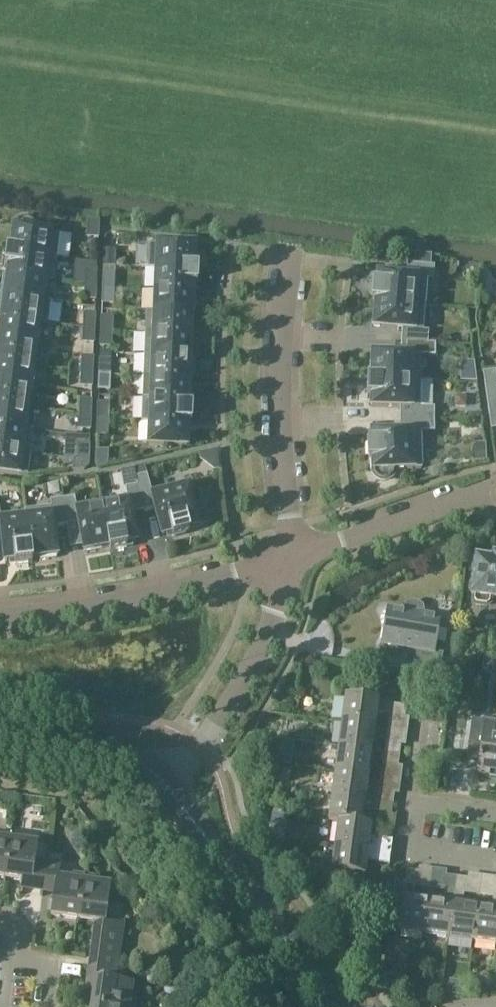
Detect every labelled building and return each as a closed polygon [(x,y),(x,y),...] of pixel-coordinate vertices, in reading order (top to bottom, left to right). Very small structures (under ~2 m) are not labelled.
[(16,223),(14,228),(11,251),(11,252),(56,258),(59,234),(35,231),(34,226),(31,221),(26,219),(20,220),(16,223)] [(87,221),(87,237),(98,238),(98,222),(87,221)] [(149,244),(148,267),(198,270),(198,269),(194,269),(195,246),(149,244)] [(115,250),(104,250),(104,266),(115,266),(115,250)] [(56,258),(13,252),(7,251),(5,266),(9,267),(8,274),(53,280),(56,258)] [(373,284),(372,301),(423,305),(426,280),(433,280),(434,267),(407,265),(406,277),(378,275),(377,285),(373,284)] [(156,269),(155,291),(193,292),(193,285),(197,285),(198,270),(148,267),(148,268),(156,269)] [(86,269),(86,284),(97,285),(97,270),(86,269)] [(104,273),(103,288),(114,289),(115,274),(104,273)] [(3,281),(1,296),(50,302),(50,301),(42,300),(45,280),(53,281),(53,280),(8,274),(7,282),(3,281)] [(96,300),(97,285),(86,284),(85,299),(96,300)] [(103,288),(103,303),(113,304),(114,289),(103,288)] [(192,314),(193,292),(155,291),(154,311),(146,311),(146,312),(192,314)] [(2,317),(47,323),(50,302),(1,296),(0,301),(0,309),(3,310),(2,317)] [(402,330),(401,343),(427,344),(428,332),(421,331),(423,305),(372,301),(372,302),(376,302),(373,327),(402,330)] [(191,336),(192,314),(146,312),(145,334),(191,336)] [(84,313),(84,328),(95,328),(95,314),(84,313)] [(0,330),(0,339),(36,343),(39,323),(47,324),(47,323),(2,317),(0,330)] [(102,317),(101,332),(112,332),(113,318),(102,317)] [(94,343),(95,328),(84,328),(83,342),(94,343)] [(111,347),(112,332),(101,332),(101,346),(111,347)] [(145,334),(144,355),(194,357),(194,356),(190,356),(191,336),(145,334)] [(36,343),(0,339),(0,360),(33,365),(36,343)] [(435,344),(427,344),(401,343),(400,355),(372,355),(372,380),(367,380),(367,381),(420,382),(420,356),(435,356),(435,344)] [(144,355),(143,377),(189,378),(189,371),(193,371),(194,357),(144,355)] [(82,357),(82,371),(92,372),(93,358),(82,357)] [(33,365),(0,360),(0,382),(30,386),(33,365)] [(100,360),(99,375),(110,375),(111,361),(100,360)] [(92,386),(92,372),(82,371),(81,386),(92,386)] [(495,371),(483,373),(487,408),(495,406),(495,374),(495,371)] [(109,390),(110,375),(99,375),(99,389),(109,390)] [(188,400),(189,378),(143,377),(143,398),(188,400)] [(431,382),(420,382),(367,381),(367,397),(371,398),(371,407),(399,408),(399,420),(434,420),(434,408),(430,408),(431,382)] [(30,386),(0,382),(0,404),(28,407),(30,386)] [(150,419),(150,421),(191,423),(192,408),(188,408),(188,400),(143,398),(142,419),(150,419)] [(80,400),(80,414),(90,414),(91,400),(80,400)] [(98,403),(97,419),(108,420),(109,404),(98,403)] [(32,430),(33,429),(25,428),(28,407),(0,404),(0,426),(32,430)] [(90,429),(90,414),(80,414),(79,429),(90,429)] [(107,435),(108,420),(97,419),(96,435),(107,435)] [(434,432),(434,420),(399,420),(399,433),(371,434),(372,443),(368,444),(368,461),(372,461),(373,470),(374,476),(378,480),(383,481),(389,480),(393,475),(394,470),(421,469),(419,433),(434,432)] [(191,424),(191,423),(150,421),(149,445),(186,447),(187,424),(191,424)] [(21,452),(29,454),(32,430),(0,426),(0,450),(21,452)] [(78,444),(77,459),(88,460),(89,444),(78,444)] [(475,444),(472,448),(472,461),(484,461),(483,444),(475,444)] [(21,452),(0,450),(0,473),(18,475),(21,452)] [(109,465),(110,450),(96,450),(95,464),(98,468),(109,465)] [(88,465),(88,460),(77,459),(71,459),(72,470),(84,469),(88,465)] [(205,518),(205,516),(205,515),(205,513),(204,511),(203,510),(203,509),(202,508),(201,508),(199,507),(198,506),(197,506),(194,506),(192,506),(187,488),(152,497),(147,475),(144,466),(132,469),(137,485),(143,511),(155,509),(162,536),(171,534),(172,537),(189,533),(188,529),(199,526),(201,525),(203,523),(204,522),(205,520),(205,519),(205,518)] [(130,514),(143,511),(137,485),(125,487),(128,502),(102,507),(110,547),(110,551),(127,547),(126,544),(135,542),(130,514)] [(84,551),(110,547),(102,507),(77,512),(74,497),(62,499),(66,526),(69,548),(83,546),(84,551)] [(53,527),(66,526),(62,499),(50,501),(51,508),(25,510),(26,518),(31,559),(57,555),(53,527)] [(31,559),(26,518),(1,521),(0,516),(0,533),(1,533),(5,561),(14,560),(15,564),(31,562),(31,559)] [(494,558),(493,562),(476,560),(476,562),(474,564),(473,571),(475,574),(473,582),(471,584),(470,591),(472,593),(472,596),(474,596),(474,598),(474,602),(476,604),(486,606),(489,603),(490,600),(490,598),(495,599),(495,558),(494,558)] [(403,612),(388,610),(382,645),(417,651),(414,669),(439,673),(442,655),(434,653),(440,619),(423,616),(423,611),(422,607),(418,604),(411,603),(407,604),(404,608),(403,612)] [(477,634),(458,631),(456,642),(476,645),(477,634)] [(474,665),(459,663),(457,676),(472,678),(474,665)] [(345,697),(342,722),(375,727),(377,713),(404,717),(406,706),(345,697)] [(495,779),(495,739),(493,738),(495,722),(471,719),(467,757),(479,759),(477,772),(489,774),(489,777),(495,779)] [(371,752),(375,727),(342,722),(338,747),(371,752)] [(282,741),(281,748),(293,750),(294,742),(282,741)] [(385,742),(384,753),(399,756),(401,744),(385,742)] [(338,747),(335,771),(368,776),(371,752),(338,747)] [(398,766),(399,756),(384,753),(383,764),(398,766)] [(335,771),(332,795),(365,800),(368,776),(335,771)] [(379,791),(377,802),(393,804),(394,793),(379,791)] [(328,822),(337,823),(338,822),(361,825),(361,824),(365,800),(332,795),(328,822)] [(391,815),(393,804),(377,802),(376,813),(391,815)] [(371,826),(361,824),(361,825),(338,822),(337,823),(334,847),(391,854),(392,841),(376,839),(375,844),(369,843),(371,826)] [(4,878),(10,834),(0,833),(0,877),(4,878)] [(31,887),(42,889),(46,863),(35,861),(37,846),(21,844),(22,836),(10,834),(4,878),(31,882),(31,887)] [(389,865),(391,854),(334,847),(331,872),(364,877),(366,860),(374,861),(374,863),(389,865)] [(50,916),(78,920),(84,876),(72,874),(71,882),(58,881),(61,865),(46,863),(42,889),(54,890),(50,916)] [(405,884),(394,882),(389,919),(399,920),(398,931),(424,934),(428,901),(412,899),(414,888),(416,887),(418,872),(407,870),(405,884)] [(97,922),(91,968),(117,971),(125,909),(108,906),(110,888),(94,886),(95,878),(84,876),(78,920),(97,922)] [(442,903),(428,901),(424,934),(448,938),(457,877),(446,876),(444,891),(445,891),(443,903),(442,903)] [(467,878),(457,877),(448,938),(472,941),(477,908),(462,906),(464,894),(467,878)] [(495,944),(495,882),(491,910),(477,908),(472,941),(495,944)] [(85,1006),(91,1006),(131,1006),(134,986),(115,984),(117,971),(91,968),(85,1006)] [(384,987),(394,989),(396,976),(386,974),(384,987)] [(466,984),(450,982),(448,994),(464,997),(466,984)]
